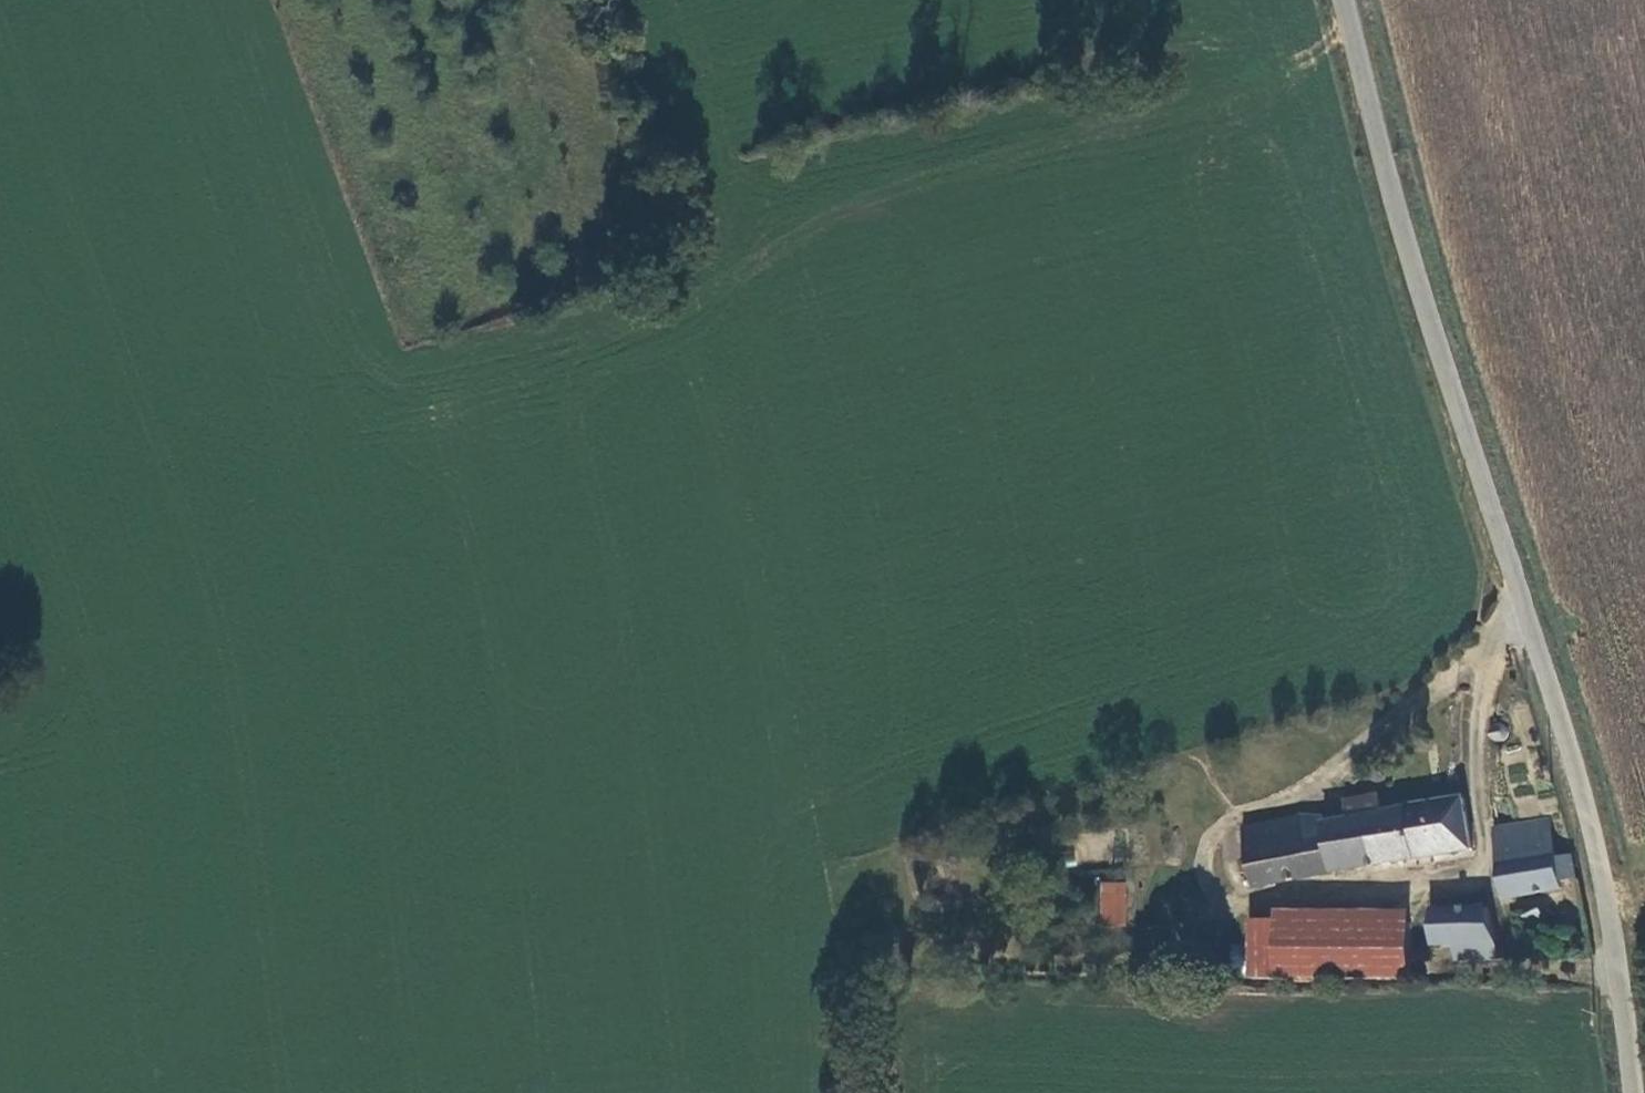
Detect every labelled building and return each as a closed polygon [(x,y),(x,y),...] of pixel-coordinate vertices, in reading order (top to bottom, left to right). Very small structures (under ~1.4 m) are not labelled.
[(1505,726),(1500,725),(1494,727),(1491,732),(1492,737),(1497,741),(1502,742),(1507,740),(1509,735),(1509,729),(1505,726)] [(1305,823),(1303,816),(1263,825),(1243,831),(1257,888),(1474,852),(1466,798),(1407,807),(1379,812),(1330,824),(1328,818),(1305,823)] [(1562,883),(1577,880),(1576,866),(1572,855),(1558,858),(1549,816),(1495,829),(1507,900),(1563,890),(1562,883)] [(1122,926),(1121,885),(1099,885),(1099,926),(1122,926)] [(1452,944),(1499,942),(1490,910),(1434,911),(1435,946),(1452,944)] [(1252,924),(1253,962),(1399,956),(1399,947),(1412,947),(1412,924),(1252,924)] [(1499,942),(1452,944),(1457,961),(1504,961),(1499,942)] [(1411,977),(1412,947),(1399,947),(1399,956),(1253,962),(1254,979),(1411,977)]
